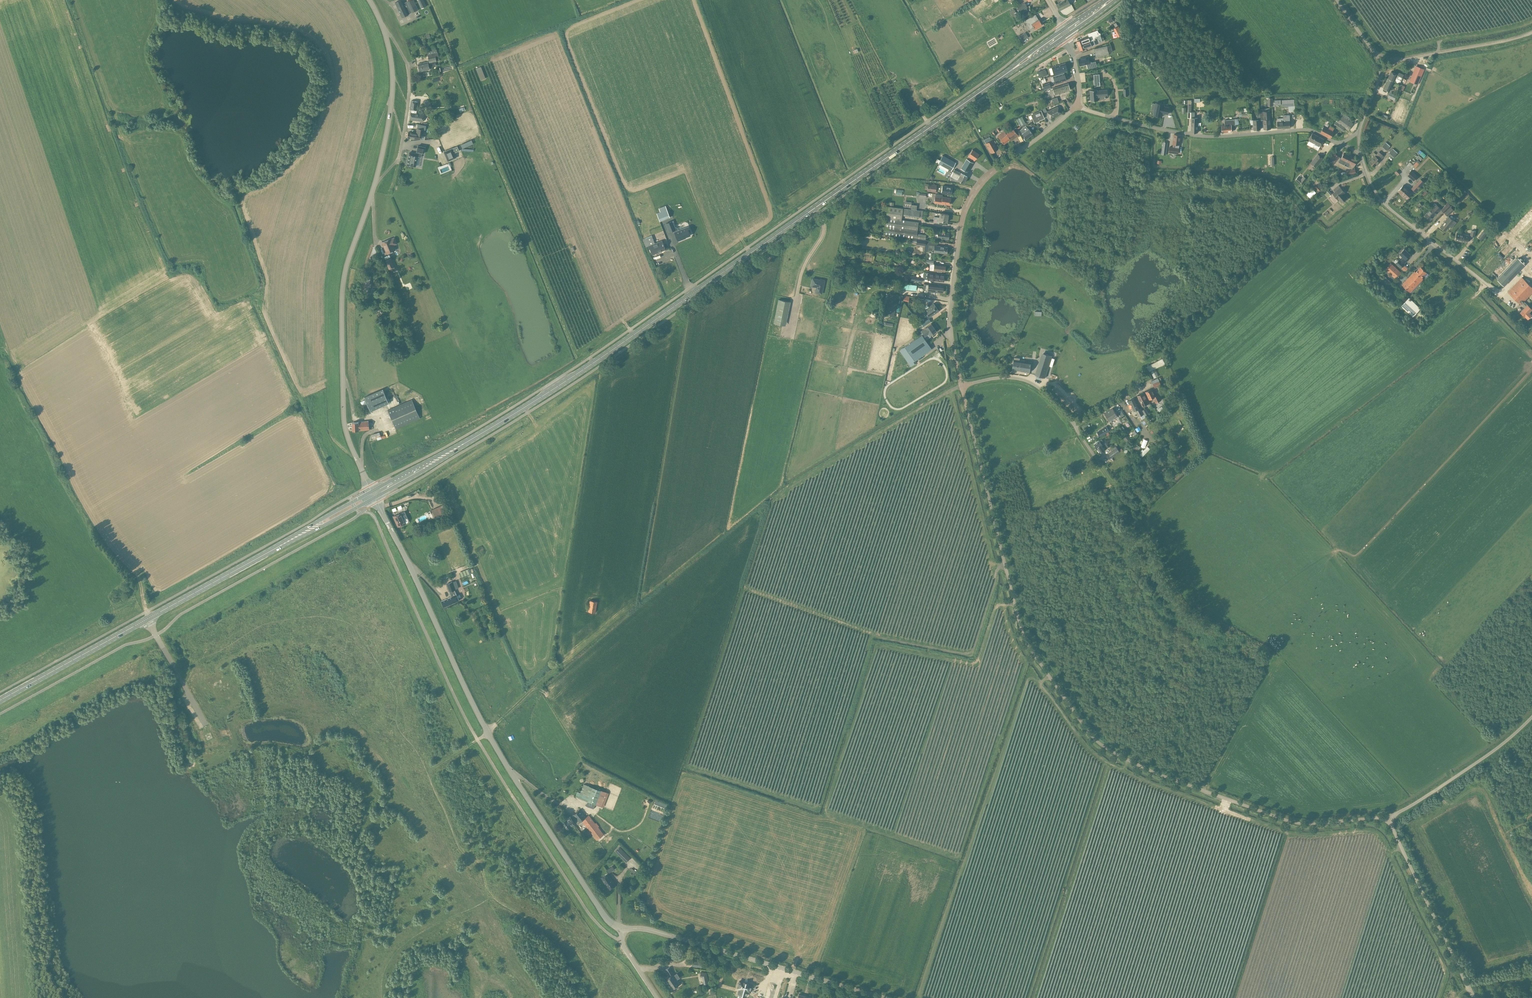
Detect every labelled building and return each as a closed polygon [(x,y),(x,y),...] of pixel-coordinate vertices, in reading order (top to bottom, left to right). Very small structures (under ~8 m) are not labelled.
[(414,0),(410,0),(403,3),(402,0),(400,0),(395,2),(402,17),(418,10),(414,0)] [(424,0),(418,0),(422,8),(427,6),(424,0)] [(1068,0),(1061,0),(1062,1),(1056,5),(1059,10),(1070,4),(1068,0)] [(1025,2),(1017,7),(1020,11),(1026,8),(1027,7),(1025,2)] [(1035,29),(1042,25),(1039,19),(1038,19),(1035,14),(1025,20),(1030,29),(1033,26),(1035,29)] [(1078,45),(1085,43),(1095,39),(1095,38),(1095,37),(1097,36),(1101,34),(1100,32),(1099,33),(1098,30),(1088,33),(1089,36),(1077,41),(1078,45)] [(1078,45),(1080,50),(1099,43),(1097,36),(1095,37),(1095,38),(1095,39),(1085,43),(1078,45)] [(1107,45),(1094,49),(1097,58),(1109,54),(1107,45)] [(429,61),(418,64),(420,71),(430,69),(429,67),(435,66),(436,65),(435,62),(440,60),(438,52),(428,54),(429,61)] [(1092,61),(1091,60),(1089,61),(1088,56),(1079,59),(1080,65),(1087,64),(1088,69),(1097,66),(1096,61),(1092,62),(1092,61)] [(1067,70),(1065,63),(1052,67),(1054,74),(1067,70)] [(481,79),(486,78),(482,66),(477,68),(481,79)] [(1424,69),(1416,66),(1409,80),(1418,84),(1424,69)] [(1047,75),(1045,69),(1037,72),(1039,78),(1047,75)] [(1388,78),(1394,81),(1399,84),(1404,74),(1398,71),(1397,74),(1391,71),(1388,78)] [(1066,80),(1064,73),(1053,76),(1053,77),(1050,78),(1051,82),(1055,81),(1056,84),(1066,80)] [(1389,91),(1394,81),(1388,78),(1383,88),(1389,91)] [(1070,90),(1068,83),(1053,88),(1055,95),(1070,90)] [(1108,95),(1108,89),(1098,90),(1097,89),(1090,90),(1091,101),(1098,100),(1098,96),(1108,95)] [(1043,102),(1045,107),(1054,104),(1052,99),(1043,102)] [(412,109),(417,110),(418,102),(411,100),(410,109),(412,109)] [(1191,102),(1191,100),(1188,100),(1188,104),(1188,118),(1191,118),(1191,132),(1198,132),(1198,118),(1195,117),(1195,112),(1192,112),(1192,104),(1192,102),(1191,102)] [(1155,110),(1154,114),(1162,116),(1163,113),(1168,114),(1169,107),(1164,106),(1164,104),(1156,103),(1156,104),(1155,110)] [(1061,113),(1058,106),(1047,111),(1051,118),(1061,113)] [(1044,118),(1041,110),(1031,115),(1035,123),(1038,121),(1038,120),(1044,118)] [(1263,111),(1259,111),(1260,119),(1263,119),(1264,129),(1270,128),(1269,110),(1263,111)] [(411,112),(410,119),(423,121),(424,114),(417,113),(411,112)] [(1351,118),(1342,112),(1333,125),(1343,131),(1345,128),(1349,130),(1353,123),(1350,121),(1351,118)] [(1278,122),(1277,122),(1277,128),(1290,127),(1289,115),(1283,115),(1283,118),(1277,118),(1278,122)] [(1021,126),(1026,124),(1023,116),(1017,119),(1021,126)] [(1235,124),(1235,119),(1224,120),(1225,125),(1222,125),(1222,132),(1232,131),(1231,125),(1235,124)] [(409,132),(408,138),(414,139),(414,138),(421,139),(422,135),(424,136),(425,130),(426,127),(426,125),(418,124),(418,125),(416,133),(409,132)] [(1020,130),(1022,133),(1026,138),(1033,133),(1029,128),(1028,129),(1026,126),(1020,130)] [(1334,128),(1330,126),(1328,129),(1324,126),(1320,132),(1330,137),(1333,131),(1334,128)] [(1003,130),(997,135),(1004,144),(1011,138),(1013,139),(1020,134),(1016,127),(1014,129),(1012,128),(1006,133),(1003,130)] [(1309,140),(1315,143),(1312,147),(1318,150),(1324,139),(1312,133),(1309,140)] [(1174,147),(1169,146),(1169,152),(1179,153),(1181,135),(1174,134),(1173,144),(1175,144),(1174,147)] [(472,140),(461,144),(463,148),(473,144),(472,140)] [(986,143),(985,144),(990,153),(992,152),(997,149),(992,140),(986,143)] [(1390,146),(1385,142),(1381,147),(1386,151),(1390,146)] [(407,165),(415,166),(417,156),(421,157),(422,153),(424,153),(426,146),(418,145),(416,152),(417,152),(417,153),(410,152),(407,165)] [(444,151),(448,161),(456,158),(454,153),(459,151),(458,146),(444,151)] [(973,149),(968,155),(975,160),(979,154),(973,149)] [(1397,153),(1392,149),(1388,153),(1393,158),(1397,153)] [(1421,161),(1427,155),(1422,150),(1416,156),(1421,161)] [(1384,156),(1379,151),(1369,162),(1374,167),(1380,160),(1384,156)] [(1338,162),(1337,165),(1344,169),(1349,167),(1350,164),(1354,166),(1357,160),(1344,153),(1341,158),(1340,158),(1338,162)] [(1323,158),(1318,154),(1310,163),(1316,167),(1323,158)] [(956,162),(943,155),(938,163),(951,171),(956,162)] [(967,159),(961,168),(968,172),(974,163),(967,159)] [(1414,165),(1416,167),(1420,162),(1417,160),(1413,165),(1410,162),(1407,165),(1411,168),(1414,165)] [(438,167),(441,174),(452,169),(449,162),(438,167)] [(967,176),(954,169),(951,176),(964,182),(967,176)] [(1418,176),(1411,170),(1407,175),(1414,181),(1418,176)] [(1303,176),(1298,182),(1302,185),(1307,178),(1303,176)] [(1422,185),(1418,182),(1412,189),(1414,190),(1415,192),(1422,185)] [(937,184),(928,183),(928,184),(925,183),(924,190),(927,190),(927,191),(936,192),(937,184)] [(1345,192),(1339,185),(1334,190),(1335,192),(1333,194),(1337,199),(1338,198),(1342,202),(1347,198),(1343,194),(1345,192)] [(1412,193),(1403,185),(1398,191),(1407,198),(1412,193)] [(952,187),(942,186),(941,192),(951,194),(952,187)] [(1313,188),(1307,194),(1311,198),(1317,192),(1313,188)] [(1332,193),(1328,189),(1322,195),(1326,199),(1332,193)] [(943,195),(936,194),(934,202),(949,204),(950,198),(942,197),(943,195)] [(1449,207),(1444,212),(1448,216),(1454,210),(1454,209),(1462,200),(1459,198),(1452,206),(1451,205),(1449,207)] [(1335,204),(1338,210),(1343,207),(1339,201),(1335,204)] [(1441,209),(1444,212),(1449,207),(1451,205),(1448,202),(1441,209)] [(1441,208),(1436,203),(1425,215),(1430,219),(1441,208)] [(656,213),(660,221),(670,217),(666,205),(659,208),(660,211),(656,213)] [(886,213),(902,216),(902,215),(903,208),(887,206),(886,213)] [(902,216),(886,213),(884,234),(925,239),(926,235),(917,233),(919,222),(902,219),(902,216)] [(933,222),(939,223),(940,221),(947,222),(948,214),(940,213),(939,217),(934,216),(933,221),(933,222)] [(1456,222),(1454,220),(1449,216),(1440,227),(1445,231),(1449,226),(1452,228),(1456,222)] [(672,221),(666,223),(669,232),(673,230),(674,230),(676,229),(675,229),(674,225),(672,221)] [(679,230),(674,232),(678,241),(684,238),(683,238),(690,235),(688,231),(690,230),(689,226),(683,228),(679,230)] [(949,232),(938,231),(937,240),(942,240),(942,238),(948,239),(949,232)] [(1469,235),(1457,233),(1456,240),(1467,242),(1469,235)] [(652,235),(643,239),(646,247),(649,245),(652,254),(660,251),(659,251),(665,249),(662,240),(655,243),(652,235)] [(1495,242),(1499,247),(1506,240),(1502,235),(1495,242)] [(391,238),(382,242),(387,253),(396,250),(394,245),(397,243),(394,237),(391,239),(391,238)] [(934,245),(929,244),(928,251),(934,252),(947,253),(947,247),(934,245)] [(1401,260),(1400,259),(1396,263),(1405,272),(1408,268),(1404,263),(1408,259),(1409,260),(1412,256),(1410,254),(1404,248),(1400,253),(1404,257),(1401,260)] [(395,266),(391,257),(385,260),(389,269),(390,271),(395,269),(394,267),(395,266)] [(1524,264),(1518,258),(1497,279),(1503,286),(1524,264)] [(933,264),(933,270),(937,270),(937,271),(942,272),(942,271),(945,271),(945,265),(933,263),(933,264)] [(1402,273),(1391,263),(1385,269),(1396,279),(1402,273)] [(1427,272),(1421,266),(1416,272),(1415,271),(1402,284),(1410,292),(1423,279),(1422,277),(1427,272)] [(927,279),(935,280),(944,281),(944,274),(935,273),(936,271),(928,271),(927,279)] [(372,276),(364,275),(361,290),(369,292),(370,287),(371,283),(371,282),(372,276)] [(1521,304),(1524,308),(1520,312),(1525,316),(1526,315),(1528,318),(1531,314),(1529,312),(1531,309),(1531,308),(1528,304),(1527,304),(1524,301),(1531,293),(1531,287),(1522,277),(1507,292),(1521,304)] [(824,281),(813,278),(811,286),(816,287),(815,292),(821,294),(824,281)] [(924,283),(923,290),(943,292),(943,286),(924,283)] [(886,296),(885,304),(887,304),(885,315),(894,316),(897,298),(898,298),(898,295),(887,293),(886,296)] [(1420,308),(1409,298),(1401,306),(1413,316),(1420,308)] [(790,302),(778,299),(774,323),(782,325),(786,306),(789,307),(790,302)] [(939,311),(933,303),(923,310),(928,318),(939,311)] [(922,334),(899,350),(911,366),(916,362),(915,360),(932,348),(923,336),(928,333),(930,335),(936,331),(931,323),(925,328),(920,331),(922,334)] [(1052,356),(1044,353),(1037,375),(1045,378),(1052,356)] [(1013,369),(1030,372),(1032,361),(1020,360),(1020,358),(1015,357),(1013,369)] [(1163,359),(1147,367),(1150,372),(1165,364),(1163,359)] [(1156,369),(1151,371),(1154,378),(1159,375),(1156,369)] [(1159,380),(1158,378),(1152,381),(1155,388),(1159,386),(1161,390),(1164,389),(1160,380),(1159,380)] [(389,403),(383,388),(364,397),(371,411),(389,403)] [(1162,400),(1159,394),(1155,396),(1152,388),(1146,391),(1150,399),(1153,397),(1156,402),(1162,400)] [(1144,393),(1137,396),(1143,406),(1149,403),(1144,393)] [(1140,407),(1135,397),(1129,400),(1134,410),(1135,410),(1139,416),(1141,420),(1146,417),(1140,407)] [(420,418),(412,399),(388,410),(396,429),(420,418)] [(1118,415),(1113,408),(1105,413),(1108,418),(1107,419),(1109,421),(1110,421),(1112,424),(1116,422),(1113,418),(1118,415)] [(369,429),(368,420),(352,422),(353,431),(369,429)] [(1100,436),(1110,430),(1106,425),(1097,431),(1100,436)] [(1145,436),(1133,446),(1140,454),(1152,443),(1145,436)] [(1105,444),(1102,439),(1094,444),(1100,452),(1108,447),(1106,443),(1105,444)] [(1108,453),(1111,458),(1120,452),(1119,450),(1118,449),(1115,445),(1110,448),(1112,451),(1108,453)] [(446,510),(444,504),(432,509),(437,521),(447,517),(446,517),(450,515),(447,509),(446,510)] [(430,512),(418,517),(419,522),(432,516),(430,512)] [(404,518),(401,513),(393,516),(398,527),(406,523),(408,522),(409,520),(408,518),(406,517),(404,518)] [(470,569),(458,573),(460,577),(471,572),(470,569)] [(444,607),(459,600),(454,589),(455,589),(452,581),(446,584),(452,596),(442,601),(444,607)] [(597,601),(590,600),(588,611),(595,612),(597,601)] [(601,790),(584,784),(580,792),(577,791),(575,796),(588,801),(586,806),(594,808),(595,804),(602,806),(607,792),(601,789),(601,790)] [(579,809),(573,814),(578,820),(580,822),(582,820),(596,840),(604,834),(589,815),(586,818),(579,809)] [(578,820),(573,814),(562,822),(567,828),(575,822),(574,822),(578,820)] [(615,851),(626,862),(630,858),(620,847),(615,851)] [(616,885),(607,873),(601,878),(609,890),(616,885)] [(666,978),(672,988),(679,984),(676,979),(680,977),(677,973),(673,975),(673,974),(674,974),(670,967),(665,969),(669,976),(666,978)] [(740,980),(738,987),(740,988),(738,993),(746,996),(748,990),(750,991),(752,984),(748,983),(748,982),(744,981),(744,982),(740,980)] [(719,988),(709,989),(710,995),(716,994),(716,997),(720,997),(719,988)]
